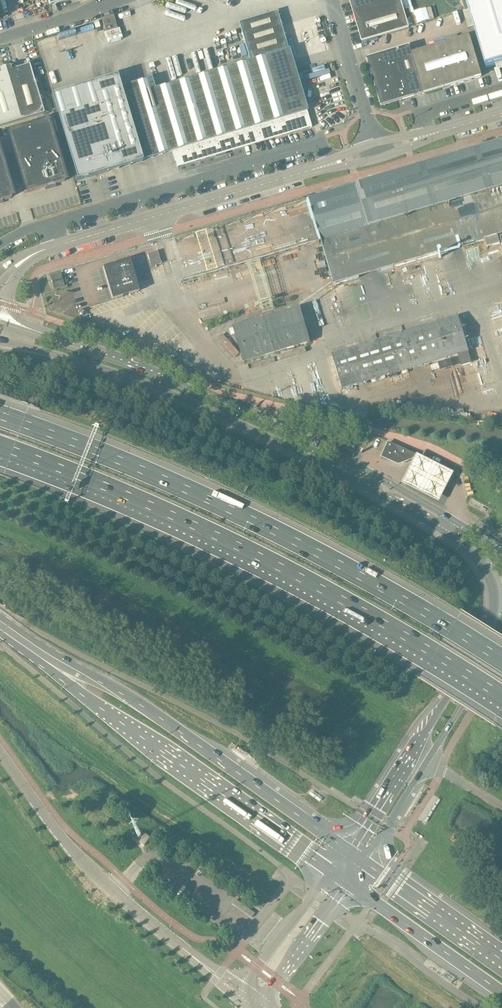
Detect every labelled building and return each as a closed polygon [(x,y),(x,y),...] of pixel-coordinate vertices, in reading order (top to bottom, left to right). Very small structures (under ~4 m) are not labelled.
[(362,42),(409,28),(400,0),(349,0),(362,42)] [(491,66),(496,65),(501,63),(501,0),(472,0),(491,66)] [(276,11),(238,23),(250,61),(288,50),(276,11)] [(105,32),(117,28),(113,14),(101,18),(105,32)] [(381,106),(398,101),(482,76),(469,33),(459,36),(460,38),(412,53),(410,45),(366,58),(381,106)] [(250,61),(202,76),(220,137),(225,136),(226,139),(225,139),(229,152),(244,147),(311,127),(288,50),(250,61)] [(4,67),(20,120),(43,113),(29,64),(11,70),(10,66),(12,66),(10,66),(8,66),(6,66),(4,67)] [(20,120),(4,67),(2,67),(0,68),(0,126),(20,120)] [(116,76),(50,95),(76,181),(142,162),(142,161),(172,151),(177,167),(215,156),(225,153),(229,152),(225,139),(226,139),(225,136),(220,137),(202,76),(155,90),(151,78),(119,88),(116,76)] [(46,123),(7,135),(25,193),(45,187),(46,189),(54,187),(53,184),(64,181),(46,123)] [(309,200),(334,285),(335,285),(338,298),(350,294),(346,281),(485,240),(487,247),(499,243),(497,236),(501,235),(501,143),(309,200)] [(0,160),(0,203),(1,203),(1,200),(11,197),(0,160)] [(147,254),(151,267),(161,264),(157,251),(147,254)] [(102,267),(111,299),(138,291),(129,259),(102,267)] [(50,277),(54,289),(64,286),(60,274),(50,277)] [(299,306),(233,326),(244,362),(310,342),(299,306)] [(332,354),(342,389),(451,356),(458,354),(461,366),(472,363),(469,351),(458,316),(332,354)] [(406,461),(410,452),(388,442),(382,457),(387,459),(398,464),(406,461)] [(455,474),(418,455),(403,484),(440,503),(455,474)] [(145,846),(150,837),(145,834),(140,842),(145,846)]
